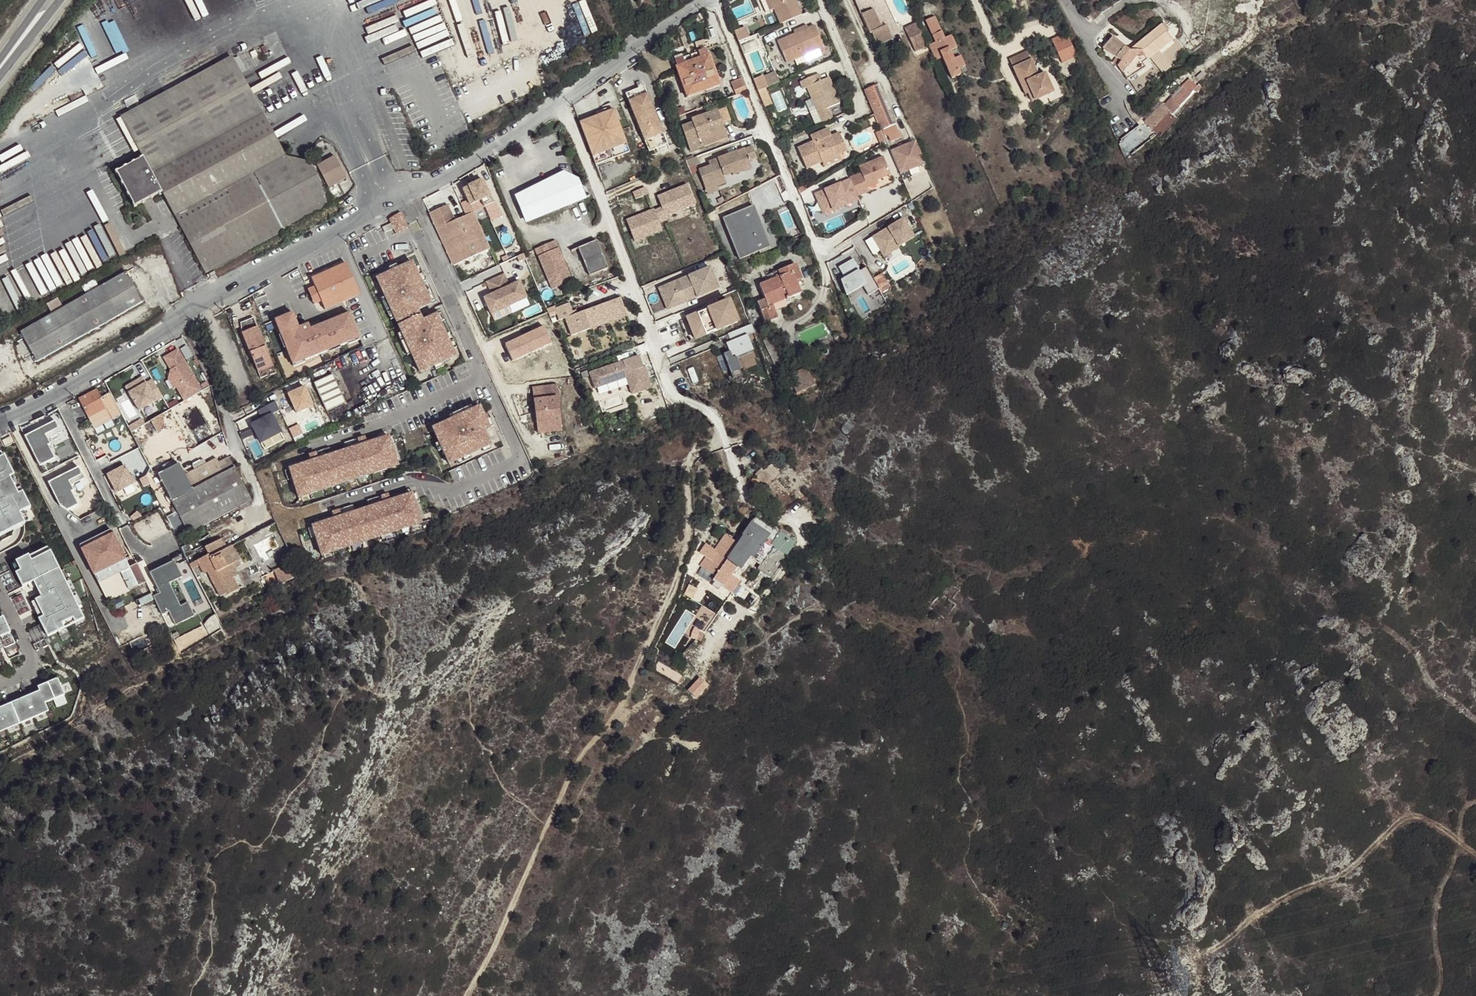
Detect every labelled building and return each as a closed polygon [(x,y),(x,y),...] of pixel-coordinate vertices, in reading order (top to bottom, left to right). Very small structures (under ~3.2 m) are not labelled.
[(766,12),(774,8),(781,24),(802,15),(796,0),(760,0),(766,12)] [(818,8),(816,4),(805,9),(806,13),(818,8)] [(861,15),(869,33),(878,30),(882,40),(891,36),(887,25),(881,27),(873,9),(861,15)] [(935,42),(929,45),(936,60),(942,57),(952,78),(961,74),(958,69),(963,67),(965,66),(960,56),(958,56),(954,59),(950,50),(955,48),(957,48),(951,35),(949,36),(945,38),(935,17),(926,21),(935,42)] [(905,42),(922,34),(916,21),(899,29),(905,42)] [(795,60),(797,66),(826,53),(814,25),(808,28),(806,29),(807,31),(797,35),(796,33),(795,34),(778,41),(787,63),(795,60)] [(806,29),(808,28),(806,25),(794,31),(795,34),(796,33),(797,35),(807,31),(806,29)] [(1143,64),(1140,59),(1145,56),(1148,59),(1153,56),(1172,40),(1166,33),(1166,32),(1161,26),(1142,42),(1136,50),(1138,52),(1135,55),(1131,52),(1114,38),(1104,50),(1123,62),(1119,66),(1129,74),(1133,71),(1137,73),(1145,67),(1143,64)] [(745,27),(734,32),(739,41),(749,37),(745,27)] [(759,34),(739,42),(743,53),(763,44),(759,34)] [(1077,57),(1066,34),(1052,41),(1062,64),(1077,57)] [(706,49),(674,61),(676,68),(708,55),(706,49)] [(1032,101),(1053,91),(1045,73),(1039,76),(1027,51),(1009,60),(1025,93),(1028,92),(1032,101)] [(708,55),(676,68),(687,97),(719,85),(708,55)] [(143,158),(146,165),(161,192),(175,216),(284,156),(233,58),(121,117),(143,158)] [(1128,78),(1137,73),(1133,71),(1129,74),(1119,66),(1128,78)] [(764,79),(768,88),(779,83),(776,74),(764,79)] [(816,109),(822,123),(833,119),(828,108),(839,103),(833,89),(831,85),(828,78),(821,81),(818,74),(800,82),(803,89),(807,87),(812,99),(816,109)] [(763,76),(754,80),(758,92),(761,99),(768,96),(765,89),(768,88),(764,79),(763,76)] [(1162,103),(1144,121),(1153,129),(1170,111),(1172,113),(1197,86),(1190,79),(1183,87),(1185,89),(1175,99),(1173,97),(1165,105),(1162,103)] [(732,97),(746,91),(744,84),(729,89),(732,97)] [(877,85),(865,91),(885,137),(898,131),(895,124),(893,125),(877,85)] [(626,94),(649,152),(668,144),(644,86),(626,94)] [(781,89),(771,93),(779,112),(788,108),(781,89)] [(768,96),(761,99),(765,108),(772,105),(768,96)] [(806,102),(817,126),(822,123),(816,109),(812,99),(806,102)] [(580,123),(596,165),(630,152),(614,110),(580,123)] [(691,120),(692,123),(682,127),(691,151),(702,147),(699,140),(724,130),(717,110),(691,120)] [(807,169),(822,162),(824,167),(841,159),(839,155),(847,151),(839,133),(831,136),(828,128),(810,136),(813,141),(798,148),(807,169)] [(727,138),(724,130),(699,140),(702,147),(727,138)] [(876,133),(881,145),(886,142),(881,131),(876,133)] [(915,140),(890,151),(900,176),(926,166),(915,140)] [(751,147),(744,149),(749,161),(756,159),(751,147)] [(710,166),(698,170),(707,194),(719,190),(717,186),(726,183),(723,177),(732,174),(733,176),(751,169),(749,161),(744,149),(708,161),(710,166)] [(175,216),(206,273),(284,230),(284,229),(332,202),(309,162),(284,156),(175,216)] [(346,178),(334,156),(317,165),(329,187),(346,178)] [(860,173),(850,179),(856,197),(894,182),(882,156),(857,167),(860,173)] [(694,158),(686,161),(687,164),(688,168),(699,164),(696,157),(694,158)] [(135,206),(161,192),(146,165),(143,158),(116,173),(135,206)] [(562,174),(553,182),(554,186),(569,180),(562,174)] [(850,179),(814,194),(823,216),(858,203),(856,197),(850,179)] [(528,222),(584,199),(577,184),(575,181),(572,180),(569,180),(554,186),(553,182),(517,196),(528,222)] [(659,206),(652,209),(659,225),(696,212),(686,188),(655,199),(659,206)] [(448,205),(430,214),(454,266),(490,249),(473,213),(455,221),(448,205)] [(723,219),(739,259),(770,247),(754,207),(723,219)] [(652,209),(624,220),(635,246),(663,235),(659,225),(652,209)] [(392,226),(393,229),(398,227),(399,230),(407,226),(400,211),(392,215),(394,218),(390,220),(390,222),(392,226)] [(883,231),(872,237),(882,253),(897,244),(898,247),(899,246),(915,237),(904,218),(887,228),(888,230),(884,232),(883,231)] [(392,226),(390,222),(382,225),(384,230),(392,226)] [(608,268),(597,240),(578,248),(589,275),(608,268)] [(556,249),(553,242),(537,249),(540,256),(538,257),(549,283),(555,280),(557,284),(571,278),(566,266),(562,268),(560,263),(564,261),(558,248),(556,249)] [(882,253),(884,256),(899,247),(899,246),(898,247),(897,244),(882,253)] [(868,295),(879,289),(866,267),(860,271),(853,259),(838,267),(845,279),(842,281),(847,294),(862,285),(868,295)] [(412,262),(377,279),(420,372),(456,356),(436,315),(422,321),(417,310),(431,304),(412,262)] [(360,295),(346,263),(311,278),(315,287),(321,302),(325,310),(360,295)] [(804,284),(796,264),(763,277),(765,282),(759,285),(765,299),(758,302),(766,322),(778,317),(775,311),(772,304),(785,300),(801,293),(799,286),(804,284)] [(718,289),(709,268),(658,289),(667,310),(718,289)] [(132,283),(126,272),(75,301),(91,331),(143,302),(132,283)] [(504,273),(495,278),(512,312),(528,304),(518,283),(508,285),(504,273)] [(492,295),(482,300),(491,321),(512,312),(495,278),(487,281),(492,295)] [(572,280),(571,278),(557,284),(555,280),(549,283),(552,289),(572,280)] [(315,305),(321,302),(315,287),(308,290),(315,305)] [(571,304),(553,311),(558,322),(564,319),(572,339),(627,320),(619,298),(573,313),(571,304)] [(787,306),(785,300),(772,304),(775,311),(787,306)] [(75,301),(21,332),(31,351),(37,361),(91,331),(75,301)] [(694,340),(737,323),(728,301),(686,318),(694,340)] [(292,312),(275,319),(291,362),(302,358),(303,360),(326,351),(325,349),(337,345),(337,347),(348,343),(347,340),(358,336),(350,313),(338,318),(339,321),(311,331),(310,329),(308,324),(298,327),(292,312)] [(260,377),(275,372),(253,317),(240,322),(242,333),(260,377)] [(549,325),(509,343),(517,362),(557,344),(549,325)] [(740,357),(761,349),(751,325),(722,336),(736,372),(745,369),(740,357)] [(189,345),(183,348),(187,359),(194,356),(189,345)] [(174,388),(177,386),(185,401),(202,391),(178,350),(164,358),(168,365),(172,366),(169,378),(174,388)] [(726,354),(719,357),(725,370),(732,367),(726,354)] [(640,357),(585,376),(588,387),(623,375),(630,397),(651,389),(640,357)] [(199,375),(205,387),(210,385),(204,373),(199,375)] [(333,375),(314,383),(327,411),(346,402),(333,375)] [(142,377),(125,387),(139,410),(163,397),(153,380),(146,383),(142,377)] [(538,433),(562,430),(556,385),(533,388),(538,433)] [(306,388),(290,396),(298,414),(314,407),(306,388)] [(97,390),(79,399),(89,417),(106,408),(101,398),(97,390)] [(101,398),(106,408),(115,404),(110,394),(101,398)] [(480,407),(433,429),(449,464),(490,445),(484,431),(480,432),(477,426),(486,421),(480,407)] [(160,415),(151,421),(157,432),(160,430),(164,422),(160,415)] [(273,416),(253,425),(261,443),(281,433),(273,416)] [(490,429),(486,421),(477,426),(480,432),(484,431),(490,429)] [(35,437),(27,441),(43,473),(48,471),(44,464),(54,458),(48,445),(50,444),(47,439),(61,432),(56,422),(33,432),(35,437)] [(25,437),(27,441),(35,437),(33,432),(25,437)] [(10,436),(2,440),(4,445),(13,441),(10,436)] [(310,462),(289,469),(298,498),(398,465),(389,437),(367,444),(365,438),(358,440),(358,439),(344,443),(346,450),(332,455),(329,448),(315,452),(316,454),(309,456),(310,462)] [(24,523),(19,512),(30,507),(4,455),(0,457),(0,535),(24,523)] [(177,511),(166,517),(177,538),(252,501),(230,457),(219,462),(218,457),(206,463),(204,458),(182,470),(179,464),(159,474),(177,511)] [(772,479),(779,474),(771,465),(756,477),(759,481),(768,474),(772,479)] [(125,466),(107,475),(116,493),(134,484),(125,466)] [(58,483),(50,487),(59,506),(67,510),(77,505),(71,491),(73,490),(70,485),(83,478),(78,468),(56,479),(58,483)] [(759,481),(756,477),(751,481),(754,486),(759,481)] [(48,483),(50,487),(58,483),(56,479),(48,483)] [(334,519),(312,527),(321,555),(421,523),(412,494),(390,501),(389,495),(381,498),(381,497),(367,501),(369,508),(355,513),(353,506),(339,510),(339,511),(332,514),(334,519)] [(754,518),(750,525),(766,536),(765,538),(777,546),(759,572),(770,581),(798,541),(780,529),(777,534),(769,528),(754,518)] [(135,521),(137,539),(158,538),(157,527),(147,528),(146,520),(135,521)] [(772,523),(769,528),(777,534),(780,529),(772,523)] [(757,571),(759,572),(777,546),(765,538),(766,536),(750,525),(743,534),(745,535),(730,555),(726,560),(715,576),(713,579),(715,581),(724,587),(738,567),(744,571),(752,559),(761,565),(757,571)] [(106,602),(138,587),(110,530),(78,545),(106,602)] [(203,561),(191,567),(193,571),(200,567),(203,572),(207,570),(208,572),(219,596),(228,592),(229,593),(239,588),(233,577),(227,566),(238,560),(231,546),(227,548),(222,539),(205,547),(209,555),(210,558),(203,561)] [(700,551),(709,557),(714,550),(705,544),(700,551)] [(47,545),(10,563),(22,587),(27,584),(30,588),(35,586),(40,596),(34,599),(42,615),(37,618),(46,635),(83,617),(47,545)] [(719,555),(726,560),(730,555),(723,549),(719,555)] [(715,576),(726,560),(719,555),(718,554),(706,570),(715,576)] [(656,556),(653,561),(657,564),(661,559),(656,556)] [(179,558),(151,571),(160,592),(152,597),(160,615),(169,611),(175,621),(197,611),(189,596),(181,601),(171,584),(187,575),(179,558)] [(274,570),(280,584),(296,576),(288,559),(281,563),(283,566),(274,570)] [(241,565),(238,560),(227,566),(233,577),(238,575),(235,568),(241,565)] [(689,604),(693,598),(687,593),(683,600),(689,604)] [(678,648),(694,613),(683,608),(667,643),(678,648)] [(3,646),(4,647),(14,642),(2,616),(0,617),(0,639),(3,646)] [(700,630),(694,628),(691,638),(697,640),(700,630)] [(48,710),(45,702),(64,693),(57,677),(51,680),(52,683),(41,688),(42,689),(21,698),(20,697),(1,705),(2,706),(0,707),(0,731),(48,710)] [(2,706),(1,705),(20,697),(21,698),(42,689),(41,688),(52,683),(51,680),(0,702),(0,707),(2,706)]
